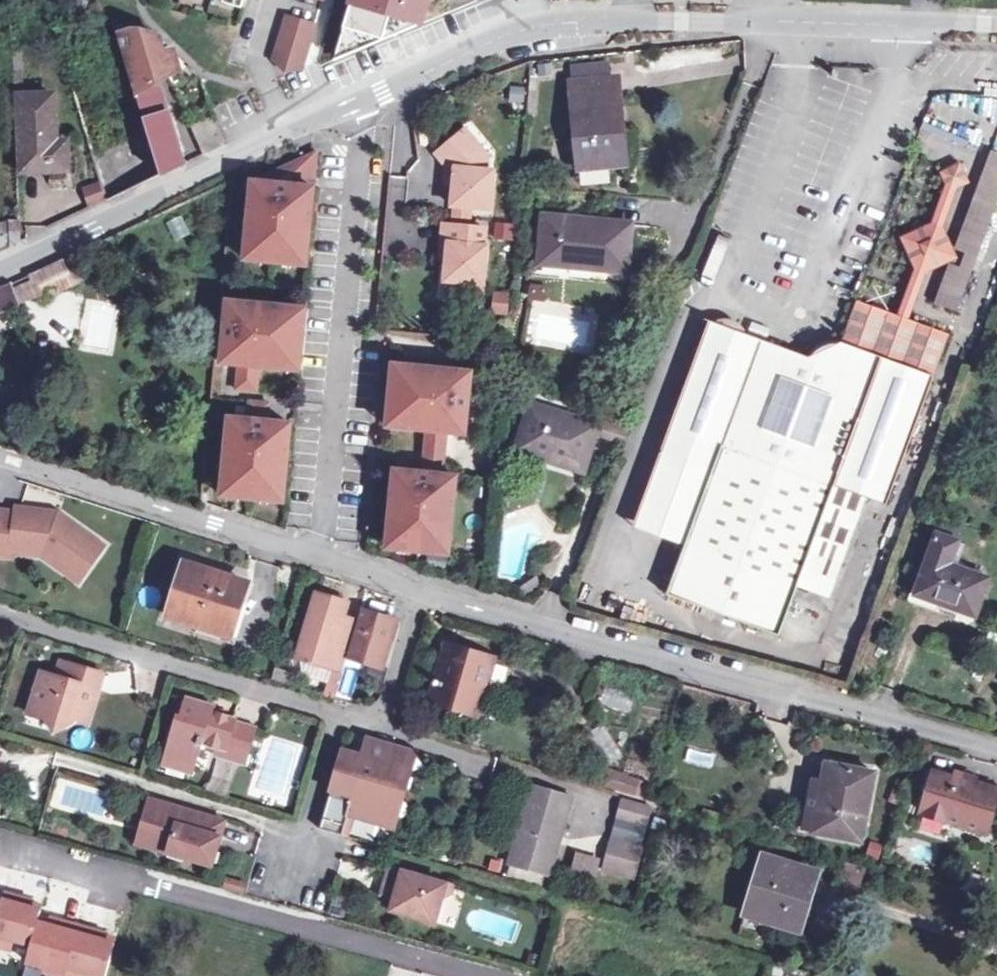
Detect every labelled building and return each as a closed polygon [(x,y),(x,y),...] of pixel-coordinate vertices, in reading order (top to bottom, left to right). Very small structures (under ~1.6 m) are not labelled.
[(221,2),(240,8),(242,0),(221,0),(221,2)] [(338,59),(424,28),(432,0),(356,0),(338,59)] [(300,53),(304,54),(312,24),(286,17),(278,47),(281,48),(300,53)] [(153,38),(115,26),(143,120),(167,113),(155,85),(190,68),(158,40),(153,38)] [(281,48),(277,61),(297,67),(300,53),(281,48)] [(50,67),(17,69),(22,169),(68,167),(67,139),(53,139),(50,67)] [(618,80),(572,84),(580,173),(626,168),(618,80)] [(509,104),(524,105),(525,88),(510,87),(509,104)] [(227,145),(217,120),(194,128),(204,156),(216,150),(227,145)] [(161,176),(145,126),(93,151),(108,201),(135,189),(161,176)] [(455,173),(454,189),(452,208),(456,208),(472,210),(490,212),(493,174),(487,174),(489,158),(467,132),(437,156),(449,173),(455,173)] [(252,183),(245,261),(307,267),(317,153),(252,183)] [(945,183),(948,190),(955,187),(967,182),(959,162),(940,171),(945,183)] [(101,181),(82,186),(87,206),(106,201),(101,181)] [(945,183),(931,222),(938,218),(942,225),(955,187),(948,190),(945,183)] [(453,229),(469,230),(470,220),(472,210),(456,208),(455,219),(453,229)] [(914,267),(918,274),(925,271),(956,256),(942,225),(938,218),(931,222),(900,236),(914,267)] [(11,221),(0,225),(0,253),(22,242),(20,220),(11,221)] [(629,231),(545,221),(540,262),(584,267),(583,272),(625,277),(629,231)] [(514,228),(497,226),(496,241),(512,243),(514,228)] [(446,264),(445,283),(459,285),(459,293),(482,295),(487,250),(484,249),(485,233),(469,230),(453,229),(444,227),(441,247),(448,248),(446,264)] [(440,263),(446,264),(448,248),(441,247),(440,263)] [(62,261),(34,273),(43,294),(45,299),(73,287),(62,261)] [(918,274),(914,267),(906,290),(897,314),(908,318),(925,271),(918,274)] [(34,273),(9,285),(16,305),(43,294),(34,273)] [(459,285),(445,283),(444,291),(459,293),(459,285)] [(869,284),(863,301),(892,311),(898,295),(869,284)] [(0,289),(0,313),(17,306),(16,305),(9,285),(0,289)] [(530,304),(542,305),(545,291),(533,289),(530,304)] [(491,291),(490,315),(507,316),(509,292),(491,291)] [(857,299),(841,340),(933,373),(948,332),(908,318),(897,314),(887,310),(857,299)] [(228,303),(222,365),(239,366),(237,391),(257,393),(260,368),(300,372),(302,347),(303,336),(306,310),(228,303)] [(781,635),(798,587),(835,485),(867,496),(886,504),(933,373),(841,340),(808,355),(709,320),(661,449),(713,469),(686,543),(668,594),(781,635)] [(394,366),(388,427),(428,432),(425,454),(445,456),(448,433),(466,435),(472,373),(394,366)] [(632,416),(639,418),(649,392),(641,390),(632,416)] [(249,421),(230,420),(223,497),(246,500),(259,500),(284,503),(292,425),(268,423),(270,405),(250,403),(249,421)] [(601,428),(599,434),(630,443),(639,418),(632,416),(607,409),(601,428)] [(587,471),(599,434),(601,428),(535,412),(525,448),(551,455),(549,460),(587,471)] [(713,469),(661,449),(633,525),(686,543),(713,469)] [(443,476),(445,456),(425,454),(423,474),(396,471),(388,549),(450,556),(457,478),(443,476)] [(867,496),(835,485),(798,587),(831,599),(867,496)] [(0,511),(0,555),(10,556),(11,551),(41,555),(68,574),(82,555),(91,561),(102,546),(67,521),(64,525),(59,521),(62,517),(58,514),(16,508),(15,513),(0,511)] [(934,535),(910,594),(974,617),(987,581),(966,572),(974,549),(934,535)] [(82,555),(68,574),(77,580),(91,561),(82,555)] [(184,564),(168,614),(230,634),(246,585),(184,564)] [(526,590),(532,601),(544,594),(538,584),(526,590)] [(340,601),(315,593),(296,658),(328,668),(333,652),(348,656),(358,622),(342,617),(339,626),(332,624),(334,616),(336,616),(336,615),(340,601)] [(348,656),(347,657),(382,667),(394,625),(393,621),(361,612),(358,622),(348,656)] [(342,617),(336,615),(336,616),(334,616),(332,624),(339,626),(342,617)] [(501,696),(507,677),(488,673),(492,655),(448,643),(432,697),(477,710),(483,691),(501,696)] [(348,656),(333,652),(328,668),(343,672),(347,657),(348,656)] [(492,655),(488,673),(507,677),(511,660),(492,655)] [(105,675),(63,662),(59,677),(44,673),(31,714),(50,720),(62,713),(69,726),(77,721),(89,725),(105,675)] [(628,711),(633,695),(603,686),(598,703),(628,711)] [(179,718),(169,753),(195,761),(200,746),(203,747),(204,743),(219,748),(226,750),(227,748),(248,755),(256,729),(235,723),(235,720),(213,713),(214,708),(189,700),(183,719),(179,718)] [(62,713),(50,720),(56,733),(69,726),(62,713)] [(248,795),(290,808),(310,746),(296,741),(300,729),(272,720),(248,795)] [(338,772),(321,830),(343,837),(349,813),(386,824),(396,791),(405,793),(411,775),(405,773),(410,753),(370,742),(365,760),(364,762),(368,763),(364,779),(353,776),(338,772)] [(711,768),(715,755),(687,747),(683,760),(711,768)] [(226,750),(219,748),(217,756),(245,764),(248,755),(227,748),(226,750)] [(195,761),(169,753),(165,766),(191,774),(195,761)] [(416,755),(410,753),(405,773),(411,775),(416,755)] [(359,758),(353,776),(364,779),(368,763),(364,762),(365,760),(359,758)] [(809,789),(798,824),(853,841),(873,774),(830,761),(824,781),(821,780),(817,792),(809,789)] [(602,787),(635,797),(639,780),(607,771),(602,787)] [(926,814),(985,830),(996,790),(960,780),(958,782),(938,777),(926,814)] [(521,825),(562,837),(572,798),(532,786),(521,825)] [(622,798),(616,820),(645,829),(652,807),(622,798)] [(225,823),(150,801),(142,829),(173,838),(168,853),(212,866),(217,850),(212,848),(215,838),(220,840),(225,823)] [(616,820),(611,834),(642,842),(645,829),(616,820)] [(550,878),(562,837),(521,825),(509,866),(512,866),(509,875),(544,885),(546,877),(550,878)] [(173,838),(142,829),(138,844),(168,853),(173,838)] [(642,842),(611,834),(600,874),(631,882),(642,842)] [(597,859),(576,853),(571,872),(591,878),(597,859)] [(762,860),(745,917),(796,932),(813,875),(762,860)] [(454,888),(390,869),(386,885),(392,886),(388,898),(396,900),(392,912),(434,924),(441,899),(451,896),(454,888)] [(841,895),(853,899),(858,880),(846,876),(841,895)] [(392,886),(386,885),(383,896),(388,898),(392,886)] [(3,896),(0,906),(0,950),(8,952),(11,942),(30,947),(37,921),(41,908),(23,904),(24,902),(3,896)] [(37,921),(25,967),(60,975),(85,975),(86,972),(100,975),(105,975),(114,942),(37,921)]
